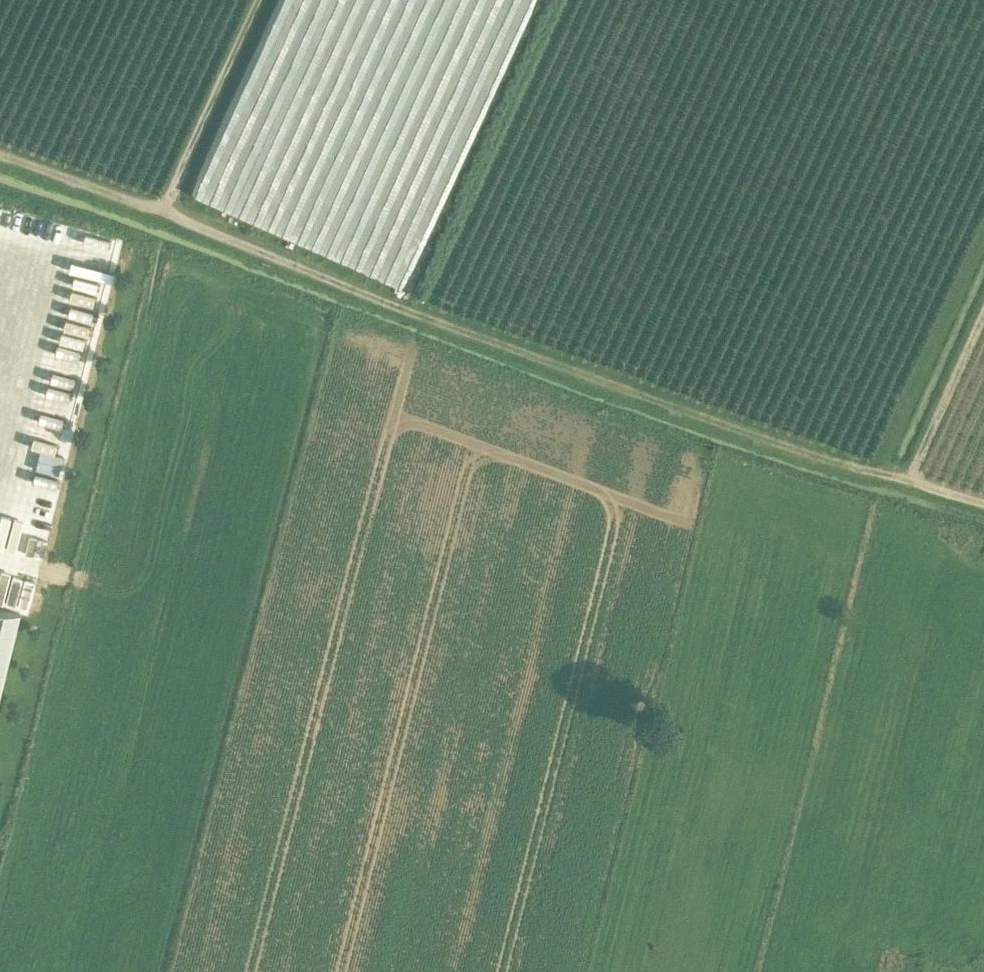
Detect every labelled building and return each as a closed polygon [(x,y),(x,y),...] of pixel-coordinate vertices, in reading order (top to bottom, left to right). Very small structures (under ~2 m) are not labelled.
[(20,611),(0,607),(0,692),(20,611)]
